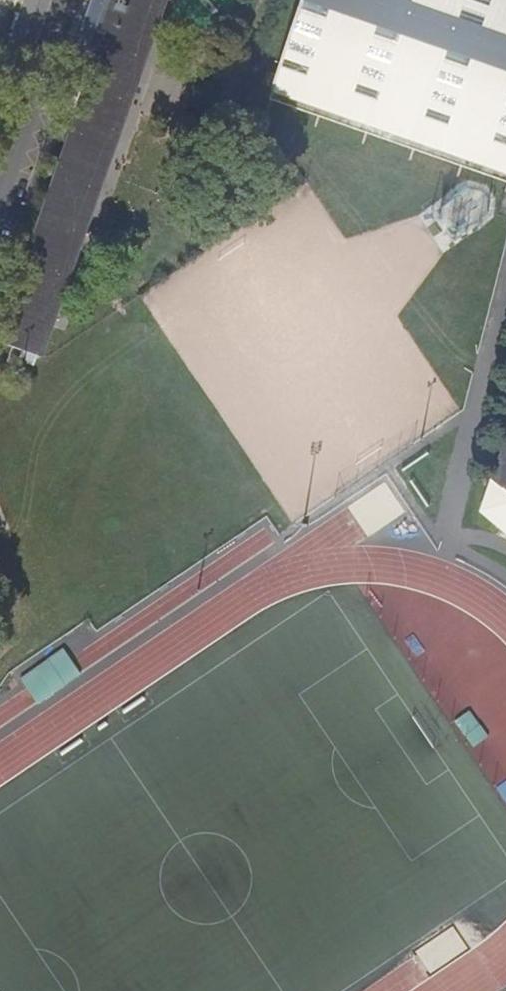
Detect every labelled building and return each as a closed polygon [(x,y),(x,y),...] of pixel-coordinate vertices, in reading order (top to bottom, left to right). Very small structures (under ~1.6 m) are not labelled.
[(82,78),(92,81),(0,345),(0,363),(18,369),(21,361),(36,366),(39,359),(44,361),(170,0),(109,0),(82,78)] [(272,102),(505,182),(505,0),(306,0),(272,102)] [(491,480),(505,493),(505,431),(491,480)]
